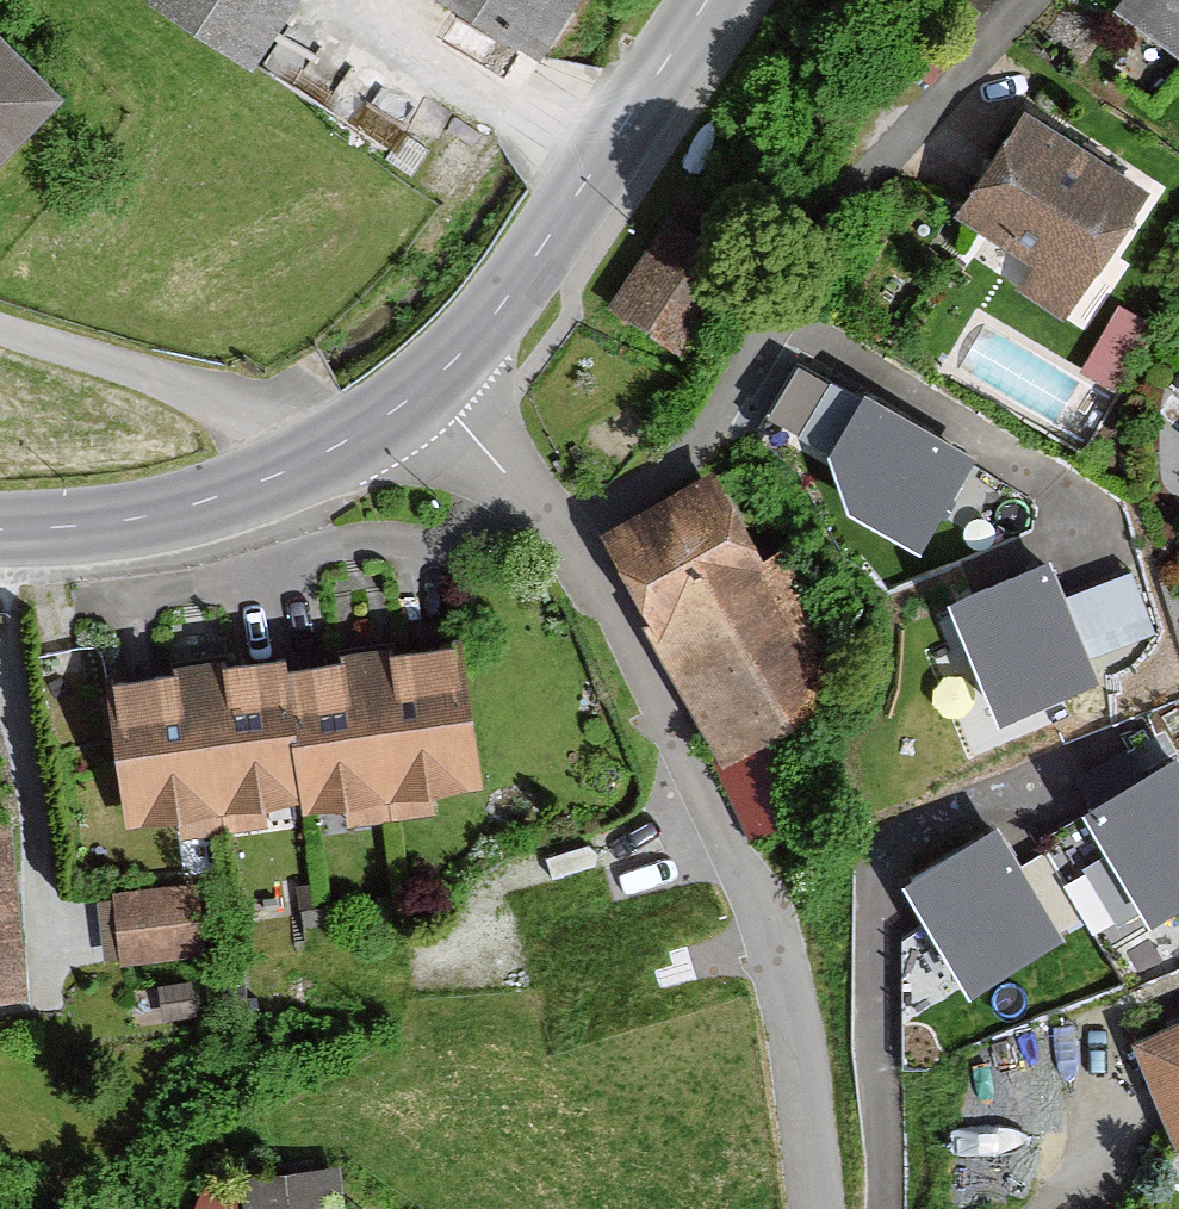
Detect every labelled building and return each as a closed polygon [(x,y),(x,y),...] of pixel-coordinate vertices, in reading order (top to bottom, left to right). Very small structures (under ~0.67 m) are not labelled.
[(136,6),(252,78),(303,0),(140,0),(136,6)] [(555,96),(616,0),(402,0),(555,96)] [(1108,18),(1178,65),(1178,0),(1120,0),(1108,18)] [(0,42),(0,157),(57,95),(0,42)] [(1158,189),(1024,105),(952,218),(1086,303),(1158,189)] [(675,208),(608,291),(668,338),(734,256),(675,208)] [(1115,368),(1152,311),(1126,294),(1089,351),(1115,368)] [(975,460),(861,396),(824,462),(843,518),(918,561),(975,460)] [(708,472),(586,549),(735,784),(857,707),(708,472)] [(1052,564),(949,606),(998,726),(1101,684),(1052,564)] [(466,642),(375,656),(401,825),(492,811),(466,642)] [(288,652),(203,663),(223,822),(312,808),(292,668),(288,652)] [(401,825),(375,656),(292,668),(312,808),(316,837),(401,825)] [(203,663),(104,676),(124,834),(223,822),(203,663)] [(1084,816),(1147,923),(1178,904),(1178,763),(1178,761),(1084,816)] [(0,824),(0,1010),(17,1008),(0,824)] [(999,829),(904,885),(971,996),(1066,940),(999,829)] [(203,884),(109,896),(118,967),(212,955),(203,884)] [(1125,1035),(1178,1165),(1178,1013),(1125,1035)] [(332,1152),(250,1154),(252,1208),(334,1208),(332,1152)]
